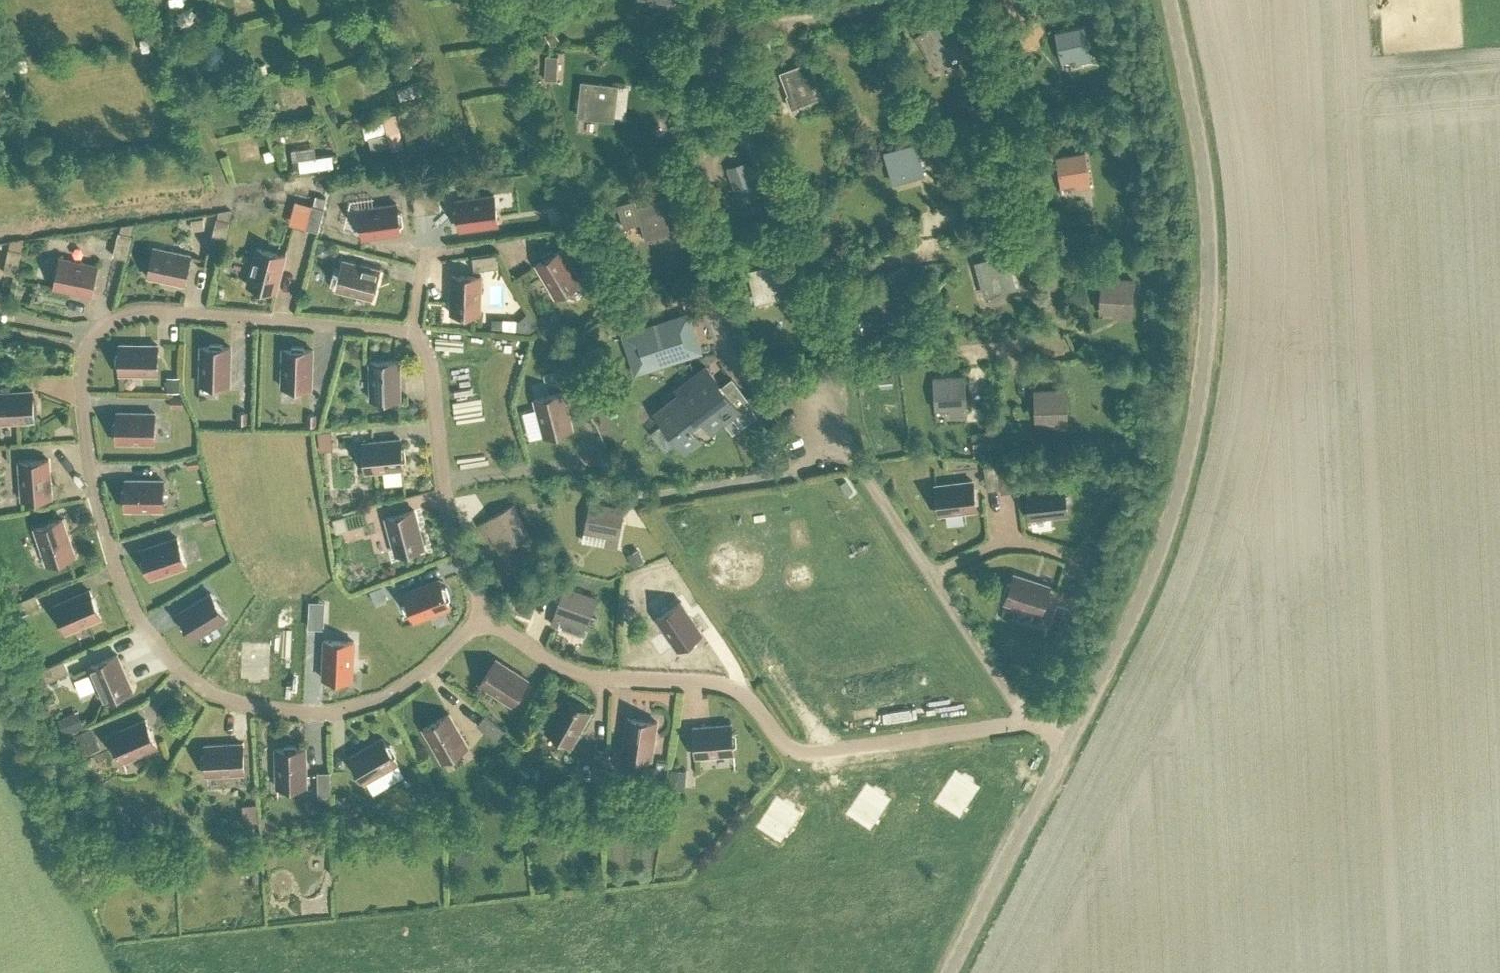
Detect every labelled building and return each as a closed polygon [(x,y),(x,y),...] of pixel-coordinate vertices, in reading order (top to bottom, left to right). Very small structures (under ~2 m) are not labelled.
[(335,0),(324,0),(326,10),(336,8),(335,0)] [(470,7),(456,11),(460,25),(474,20),(470,7)] [(961,49),(963,50),(943,18),(916,35),(924,48),(930,44),(940,61),(961,49)] [(1083,60),(1091,58),(1084,24),(1055,30),(1061,60),(1082,55),(1083,60)] [(553,28),(545,33),(550,43),(559,39),(553,28)] [(755,43),(758,50),(770,46),(768,39),(755,43)] [(546,54),(545,72),(557,73),(558,54),(546,54)] [(822,95),(823,95),(809,60),(780,71),(780,72),(782,72),(786,82),(791,80),(799,102),(821,93),(822,95)] [(614,118),(618,84),(582,80),(578,114),(614,118)] [(921,101),(916,111),(927,116),(932,107),(921,101)] [(304,107),(289,111),(292,122),(307,118),(304,107)] [(383,114),(392,148),(404,145),(396,111),(383,114)] [(381,124),(361,132),(370,156),(391,148),(381,124)] [(927,139),(919,140),(922,151),(933,148),(931,141),(930,138),(927,139)] [(916,142),(886,151),(893,175),(898,173),(899,174),(905,172),(905,171),(914,169),(916,173),(923,171),(925,173),(916,142)] [(251,144),(233,146),(234,155),(252,153),(251,144)] [(1082,186),(1091,185),(1085,151),(1056,155),(1061,185),(1082,181),(1082,186)] [(298,154),(300,177),(333,175),(332,161),(315,162),(314,153),(298,154)] [(740,200),(746,198),(759,193),(746,159),(727,166),(740,200)] [(510,222),(506,194),(470,198),(471,206),(468,208),(469,217),(473,219),(474,226),(510,222)] [(635,199),(618,204),(624,227),(642,222),(646,237),(670,230),(671,231),(679,228),(670,196),(637,206),(635,199)] [(318,230),(324,206),(311,203),(305,226),(318,230)] [(391,208),(355,207),(354,235),(390,237),(391,229),(394,227),(394,218),(391,216),(391,208)] [(224,243),(229,219),(216,216),(211,240),(224,243)] [(569,225),(558,231),(562,239),(573,232),(569,225)] [(1024,225),(1015,228),(1019,242),(1028,239),(1024,225)] [(126,257),(132,233),(119,230),(113,254),(126,257)] [(761,238),(749,242),(752,253),(764,249),(761,238)] [(318,241),(315,253),(322,255),(329,251),(330,244),(318,241)] [(185,283),(191,254),(154,246),(147,275),(185,283)] [(276,290),(286,254),(256,246),(247,283),(276,290)] [(17,273),(22,250),(9,247),(4,271),(17,273)] [(555,296),(581,280),(561,248),(536,263),(555,296)] [(474,268),(498,265),(496,252),(472,255),(474,268)] [(1007,253),(978,261),(980,269),(985,268),(987,277),(986,277),(988,285),(989,285),(991,290),(1014,284),(1016,286),(1007,253)] [(91,294),(97,264),(60,256),(54,286),(91,294)] [(372,297),(380,268),(343,259),(336,288),(372,297)] [(781,292),(788,290),(782,261),(751,270),(757,293),(762,292),(763,294),(771,291),(770,290),(779,288),(781,292)] [(915,297),(916,296),(897,268),(870,286),(871,286),(873,285),(877,292),(881,289),(886,297),(885,298),(889,304),(891,303),(894,308),(914,295),(915,297)] [(480,312),(481,274),(451,273),(450,311),(480,312)] [(319,276),(316,290),(330,293),(332,279),(319,276)] [(1131,316),(1133,279),(1102,276),(1100,308),(1122,309),(1121,316),(1131,316)] [(54,289),(52,297),(92,306),(94,299),(54,289)] [(1070,293),(1070,307),(1087,308),(1088,294),(1070,293)] [(546,327),(552,337),(565,329),(559,319),(546,327)] [(635,369),(644,381),(693,348),(685,336),(689,334),(680,321),(635,352),(643,363),(635,369)] [(491,336),(516,337),(516,328),(491,327),(491,336)] [(200,382),(230,383),(231,345),(223,345),(221,341),(211,341),(208,345),(201,344),(200,382)] [(116,363),(119,365),(119,373),(157,373),(158,343),(120,343),(120,350),(116,352),(116,363)] [(281,385),(311,386),(313,348),(305,348),(303,344),(293,344),(290,347),(283,347),(281,385)] [(370,397),(378,397),(380,401),(391,401),(393,397),(400,397),(399,359),(369,359),(370,397)] [(565,364),(554,366),(557,378),(568,375),(565,364)] [(663,421),(650,431),(665,450),(678,440),(685,449),(686,448),(684,445),(698,434),(691,424),(701,416),(709,426),(721,416),(724,419),(749,399),(735,381),(731,375),(721,383),(706,365),(683,383),(686,387),(655,411),(663,421)] [(958,413),(967,412),(965,375),(933,376),(935,408),(957,406),(958,413)] [(168,377),(167,391),(181,391),(182,377),(168,377)] [(1058,426),(1067,425),(1066,388),(1035,389),(1036,420),(1058,419),(1058,426)] [(35,419),(33,389),(0,391),(0,421),(35,419)] [(544,435),(573,427),(563,390),(534,398),(544,435)] [(271,393),(271,413),(280,413),(280,393),(271,393)] [(171,394),(171,406),(183,406),(183,395),(171,394)] [(408,401),(403,406),(412,413),(419,405),(414,401),(408,401)] [(237,410),(237,422),(247,422),(248,410),(237,410)] [(117,443),(155,443),(155,414),(118,412),(117,443)] [(307,412),(306,424),(316,425),(316,413),(307,412)] [(332,430),(319,431),(320,451),(333,449),(332,430)] [(366,471),(403,467),(400,437),(363,441),(366,471)] [(985,441),(973,442),(974,454),(986,454),(985,441)] [(199,456),(187,457),(189,469),(201,467),(199,456)] [(22,498),(52,496),(49,458),(19,460),(22,498)] [(126,510),(164,510),(165,479),(126,479),(126,510)] [(976,509),(973,479),(935,483),(938,513),(976,509)] [(1030,517),(1067,513),(1064,483),(1026,487),(1030,517)] [(604,542),(609,543),(617,545),(624,507),(590,501),(584,530),(605,534),(604,542)] [(504,548),(530,533),(513,503),(480,522),(484,529),(491,525),(504,548)] [(213,508),(202,512),(206,523),(217,519),(213,508)] [(417,547),(424,545),(414,508),(385,516),(395,553),(402,551),(405,554),(416,551),(417,547)] [(344,516),(332,519),(336,532),(347,529),(344,516)] [(47,563),(54,560),(57,563),(67,560),(68,556),(75,553),(63,517),(34,527),(47,563)] [(943,522),(944,528),(974,524),(973,518),(943,522)] [(177,537),(143,549),(152,576),(185,566),(177,537)] [(638,548),(628,553),(634,564),(644,559),(638,548)] [(1040,612),(1050,584),(1014,572),(1011,579),(1007,580),(1004,591),(1007,594),(1004,601),(1040,612)] [(4,580),(1,595),(15,598),(18,583),(4,580)] [(441,585),(440,580),(406,592),(416,621),(448,608),(447,602),(450,597),(447,587),(441,585)] [(561,624),(560,627),(584,635),(598,597),(564,585),(552,621),(561,624)] [(67,631),(101,616),(90,588),(55,603),(67,631)] [(19,614),(41,604),(36,592),(13,602),(19,614)] [(226,617),(211,593),(180,612),(184,618),(182,621),(187,629),(191,630),(195,636),(226,617)] [(526,596),(521,609),(533,613),(538,600),(526,596)] [(656,616),(677,648),(684,643),(687,645),(696,639),(696,635),(702,631),(681,599),(656,616)] [(309,626),(323,627),(325,601),(310,600),(309,626)] [(1070,606),(1057,602),(1049,625),(1062,629),(1070,606)] [(352,641),(324,640),(322,676),(330,677),(332,680),(341,680),(343,677),(351,677),(352,641)] [(271,642),(243,641),(241,678),(248,678),(250,681),(259,682),(262,678),(269,678),(271,642)] [(105,699),(132,687),(117,653),(90,664),(105,699)] [(512,703),(528,678),(496,657),(480,682),(512,703)] [(47,680),(69,670),(64,658),(42,668),(47,680)] [(572,743),(591,710),(565,695),(546,728),(572,743)] [(73,712),(59,718),(65,733),(80,727),(73,712)] [(442,760),(468,745),(449,712),(423,727),(442,760)] [(477,723),(496,739),(504,729),(486,713),(477,723)] [(640,766),(642,756),(651,758),(657,720),(627,716),(622,753),(626,754),(624,764),(640,766)] [(110,733),(113,740),(111,743),(115,753),(119,753),(122,760),(157,745),(145,718),(110,733)] [(736,731),(732,730),(731,722),(693,725),(696,755),(734,752),(733,745),(736,742),(736,731)] [(92,727),(74,734),(80,748),(98,741),(92,727)] [(398,762),(394,755),(396,752),(391,742),(386,742),(383,736),(350,755),(365,781),(398,762)] [(206,773),(244,771),(243,742),(205,744),(206,773)] [(285,743),(283,747),(276,747),(276,785),(306,784),(306,746),(298,747),(296,743),(285,743)] [(607,771),(608,747),(595,747),(594,771),(607,771)] [(657,759),(655,771),(667,772),(669,760),(657,759)] [(677,759),(669,759),(669,778),(677,778),(677,759)] [(934,799),(959,816),(980,784),(974,780),(974,776),(965,770),(962,772),(955,768),(934,799)] [(319,796),(313,797),(314,814),(331,814),(330,769),(318,769),(319,796)] [(366,809),(400,789),(390,773),(356,792),(366,809)] [(845,812),(870,829),(891,797),(885,793),(885,789),(876,783),(873,785),(866,781),(845,812)] [(593,787),(593,800),(603,801),(604,787),(593,787)] [(336,793),(336,807),(353,807),(353,793),(336,793)] [(795,802),(787,796),(783,798),(777,793),(756,825),(780,842),(801,810),(795,806),(795,802)] [(242,803),(244,821),(258,820),(256,802),(242,803)] [(474,861),(473,841),(455,842),(456,862),(474,861)]
